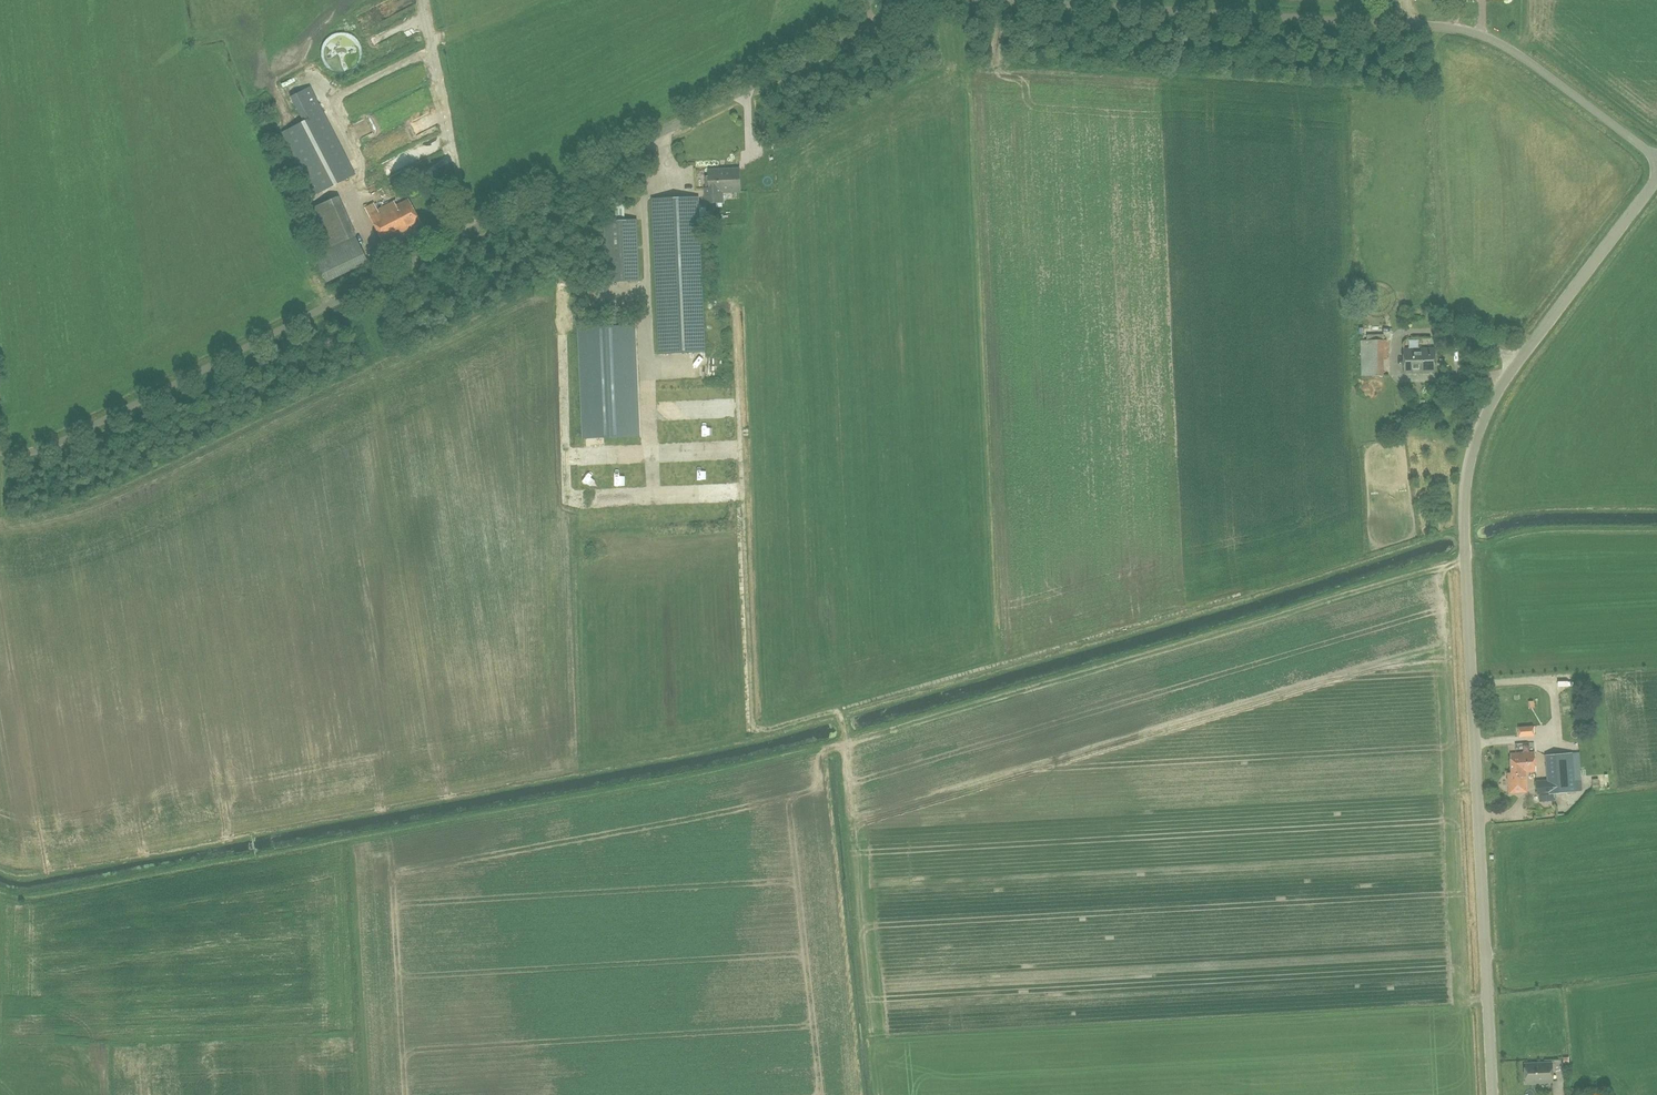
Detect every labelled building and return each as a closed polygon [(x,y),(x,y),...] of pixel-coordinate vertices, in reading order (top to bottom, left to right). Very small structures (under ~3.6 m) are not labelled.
[(354,66),(353,59),(338,64),(332,44),(324,46),(329,63),(333,62),(336,71),(354,66)] [(431,89),(427,80),(406,90),(410,99),(431,89)] [(282,132),(314,194),(355,173),(310,86),(291,96),(304,121),(282,132)] [(368,145),(374,158),(400,147),(394,133),(368,145)] [(435,145),(447,141),(445,134),(433,138),(435,145)] [(705,203),(723,202),(722,191),(740,191),(739,167),(709,169),(709,187),(704,187),(705,203)] [(399,197),(398,188),(391,189),(392,199),(399,197)] [(326,279),(369,258),(345,208),(342,209),(336,195),(332,197),(331,196),(311,205),(330,246),(314,254),(326,279)] [(698,204),(698,196),(652,198),(658,358),(704,356),(699,223),(706,222),(705,203),(698,204)] [(377,209),(373,202),(364,207),(382,242),(419,222),(407,199),(395,205),(393,201),(377,209)] [(612,212),(625,211),(625,200),(612,200),(612,212)] [(606,281),(639,280),(637,218),(603,220),(606,281)] [(594,285),(585,287),(587,294),(595,292),(594,285)] [(578,328),(583,438),(639,436),(635,326),(578,328)] [(1384,339),(1384,334),(1366,334),(1366,339),(1360,339),(1361,375),(1383,375),(1383,357),(1387,357),(1387,339),(1384,339)] [(1404,373),(1436,372),(1435,348),(1403,349),(1404,373)] [(1446,368),(1437,371),(1439,378),(1449,374),(1446,368)] [(1386,434),(1404,431),(1402,421),(1384,424),(1386,434)] [(1548,724),(1537,725),(1538,737),(1549,737),(1548,724)] [(1519,736),(1534,735),(1533,726),(1518,727),(1519,736)] [(1510,753),(1511,773),(1525,772),(1536,771),(1534,752),(1510,753)] [(1554,801),(1554,793),(1575,791),(1574,780),(1581,779),(1579,752),(1545,755),(1547,780),(1537,781),(1538,794),(1539,802),(1554,801)] [(1526,791),(1525,772),(1511,773),(1508,773),(1510,792),(1526,791)] [(1526,1082),(1551,1081),(1551,1063),(1526,1063),(1526,1082)] [(1568,1085),(1563,1067),(1555,1069),(1559,1087),(1568,1085)]
